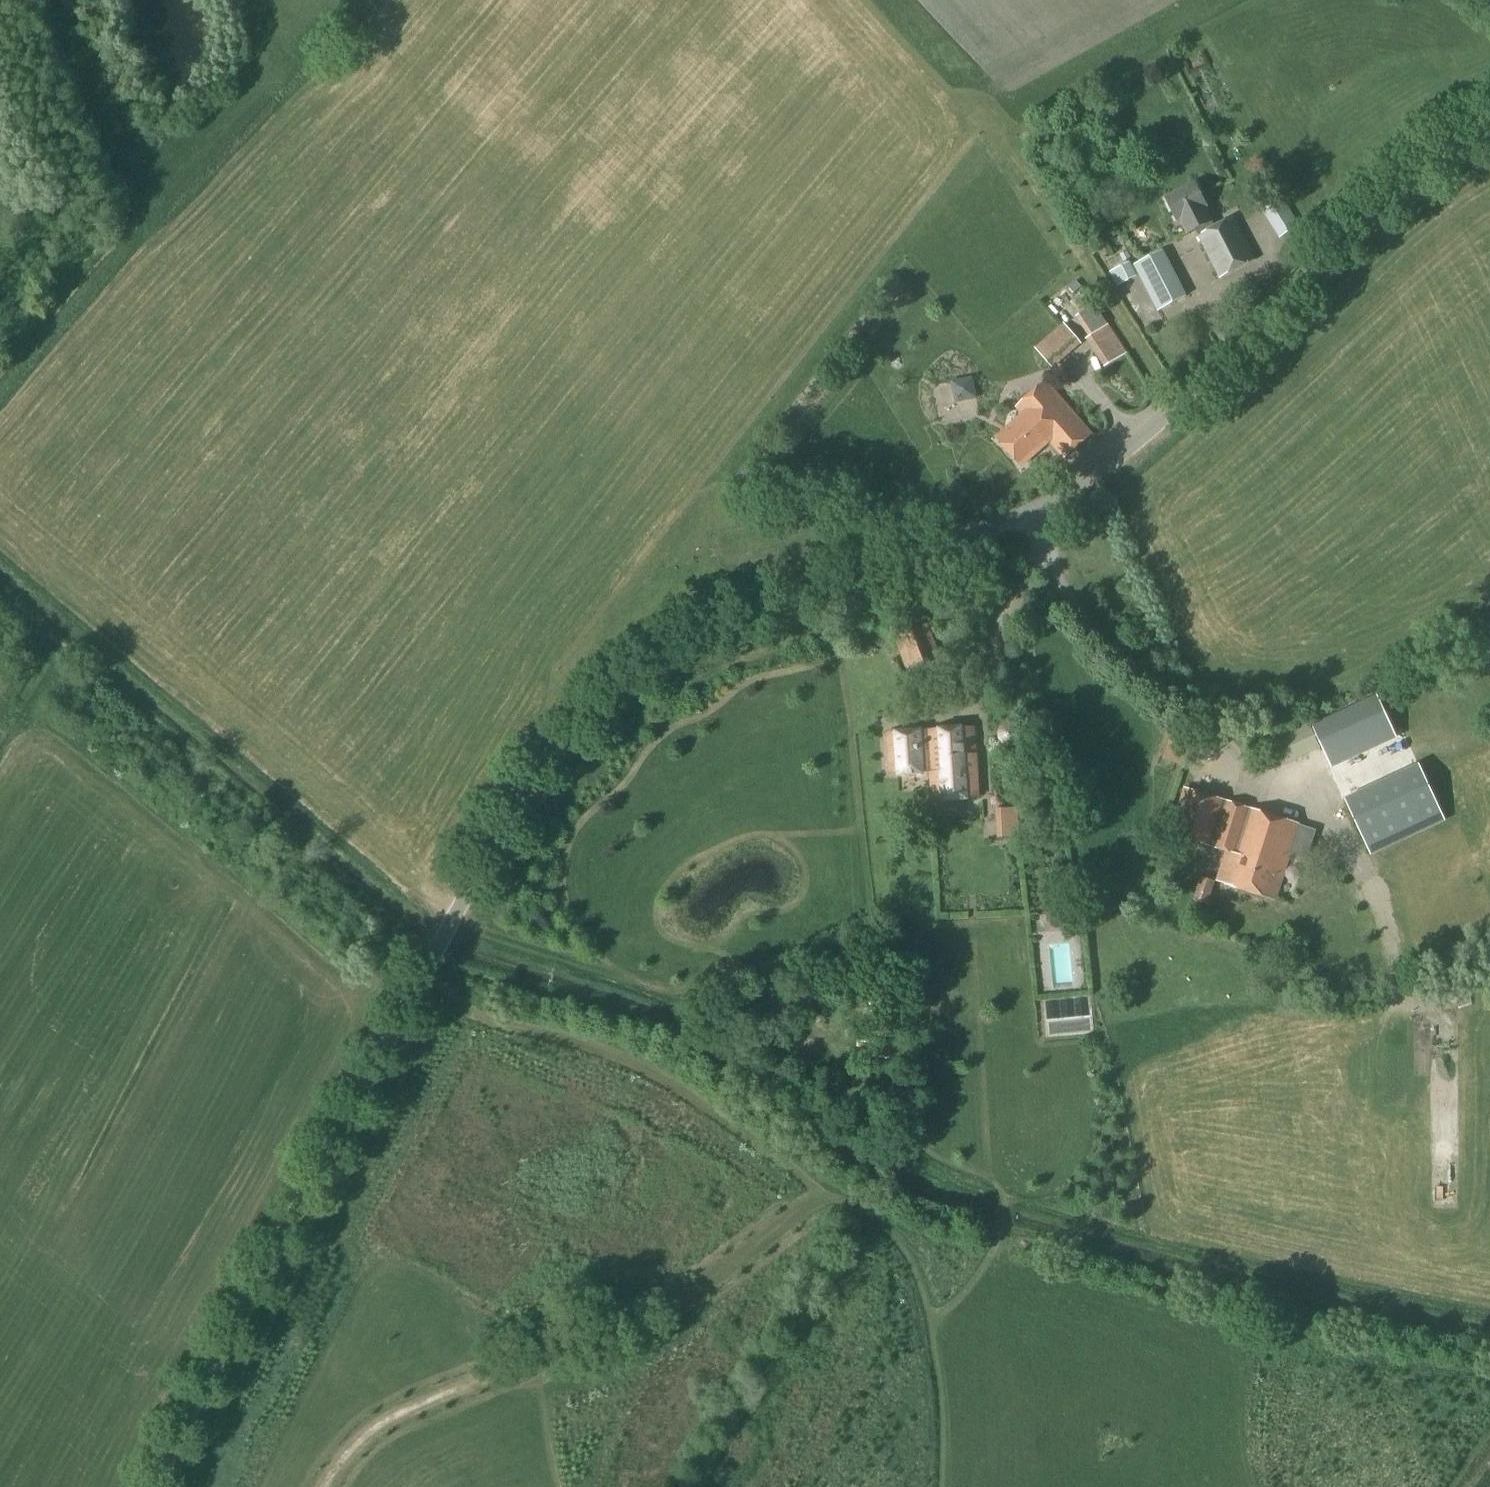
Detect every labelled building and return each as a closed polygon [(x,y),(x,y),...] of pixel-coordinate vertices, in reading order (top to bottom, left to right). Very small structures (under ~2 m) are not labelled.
[(1199,235),(1220,278),(1256,260),(1234,217),(1215,227),(1205,207),(1206,206),(1196,184),(1167,199),(1178,220),(1182,218),(1189,233),(1196,229),(1199,235)] [(1259,210),(1279,239),(1298,226),(1279,197),(1259,210)] [(1132,265),(1157,312),(1186,298),(1162,250),(1132,265)] [(1117,287),(1138,276),(1130,261),(1109,272),(1117,287)] [(1033,348),(1052,370),(1082,345),(1062,323),(1033,348)] [(998,438),(1022,466),(1048,443),(1063,460),(1092,434),(1046,381),(1017,407),(1024,415),(998,438)] [(897,636),(909,670),(939,658),(926,625),(897,636)] [(1396,736),(1393,728),(1378,696),(1313,726),(1312,726),(1331,766),(1332,766),(1396,736)] [(931,772),(933,800),(979,797),(974,727),(887,733),(890,774),(931,772)] [(1346,800),(1371,855),(1443,823),(1418,766),(1346,800)] [(1226,885),(1275,900),(1300,824),(1185,788),(1170,834),(1235,854),(1226,885)] [(997,809),(998,839),(1021,838),(1020,808),(997,809)] [(1207,904),(1214,882),(1201,877),(1194,900),(1207,904)] [(1074,927),(1083,926),(1082,914),(1073,915),(1074,927)]
